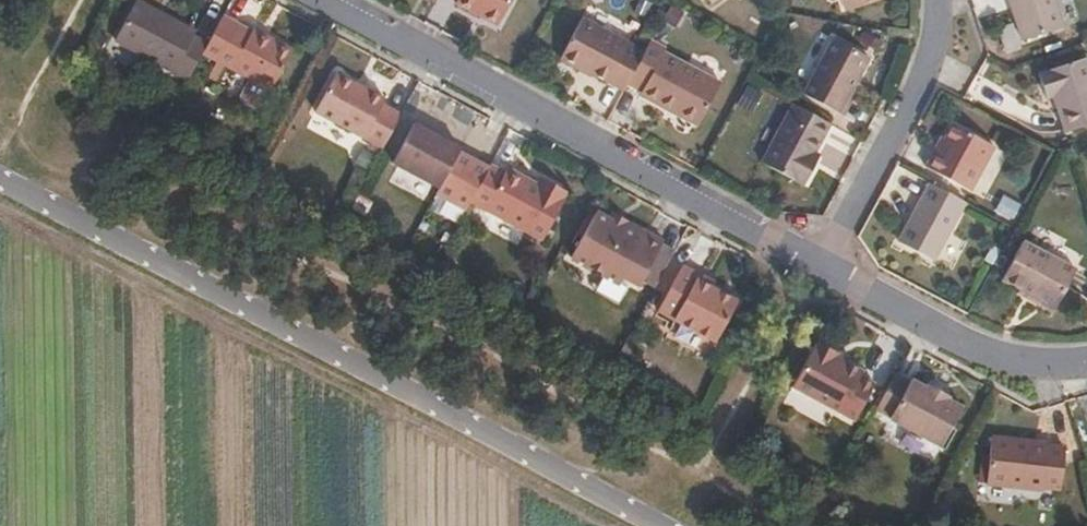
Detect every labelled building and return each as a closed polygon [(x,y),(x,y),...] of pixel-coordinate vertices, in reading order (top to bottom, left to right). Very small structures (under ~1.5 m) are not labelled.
[(210,43),(196,35),(198,32),(140,0),(139,0),(117,39),(190,79),(205,52),(210,43)] [(513,0),(458,0),(457,2),(499,25),(513,0)] [(848,10),(878,0),(845,0),(848,10)] [(1056,0),(1013,0),(1025,38),(1065,25),(1056,0)] [(272,90),(294,48),(268,33),(267,36),(226,13),(210,43),(205,52),(272,90)] [(629,81),(647,49),(584,16),(562,57),(580,68),(582,65),(626,88),(629,81)] [(836,36),(805,91),(841,111),(872,55),(836,36)] [(699,126),(723,82),(666,51),(669,47),(653,38),(647,49),(629,81),(644,89),(679,108),(676,113),(699,126)] [(1040,71),(1049,98),(1056,95),(1067,130),(1086,124),(1086,56),(1040,71)] [(403,113),(383,102),(386,97),(338,71),(317,110),(385,147),(403,113)] [(679,108),(644,89),(642,95),(676,113),(679,108)] [(815,152),(833,122),(796,102),(763,160),(805,184),(816,166),(810,162),(815,152)] [(491,167),(461,151),(463,148),(417,122),(395,161),(441,187),(438,192),(468,209),(473,200),(491,167)] [(937,149),(929,165),(976,191),(1000,146),(956,122),(940,150),(937,149)] [(816,166),(821,156),(815,152),(810,162),(816,166)] [(571,191),(552,180),(547,187),(541,184),(509,167),(507,171),(493,163),(491,167),(473,200),(545,238),(571,191)] [(547,187),(552,180),(545,176),(541,184),(547,187)] [(936,260),(969,202),(932,182),(901,240),(936,260)] [(643,286),(666,242),(650,233),(647,239),(614,221),(600,213),(576,258),(622,284),(627,276),(643,286)] [(650,233),(618,216),(614,221),(647,239),(650,233)] [(1056,313),(1079,271),(1025,241),(1006,278),(1025,288),(1037,295),(1033,301),(1056,313)] [(686,265),(661,311),(719,343),(741,301),(702,280),(704,275),(686,265)] [(1037,295),(1025,288),(1022,295),(1033,301),(1037,295)] [(877,383),(864,375),(866,371),(847,362),(837,356),(839,352),(821,341),(818,346),(816,346),(794,386),(856,420),(877,383)] [(849,357),(839,352),(837,356),(847,362),(849,357)] [(944,447),(966,407),(951,399),(952,397),(930,384),(928,387),(914,379),(912,380),(898,372),(879,409),(893,417),(892,419),(944,447)] [(1065,483),(1068,443),(1051,442),(1051,444),(1034,443),(1034,438),(995,435),(991,481),(1049,484),(1049,482),(1065,483)]
